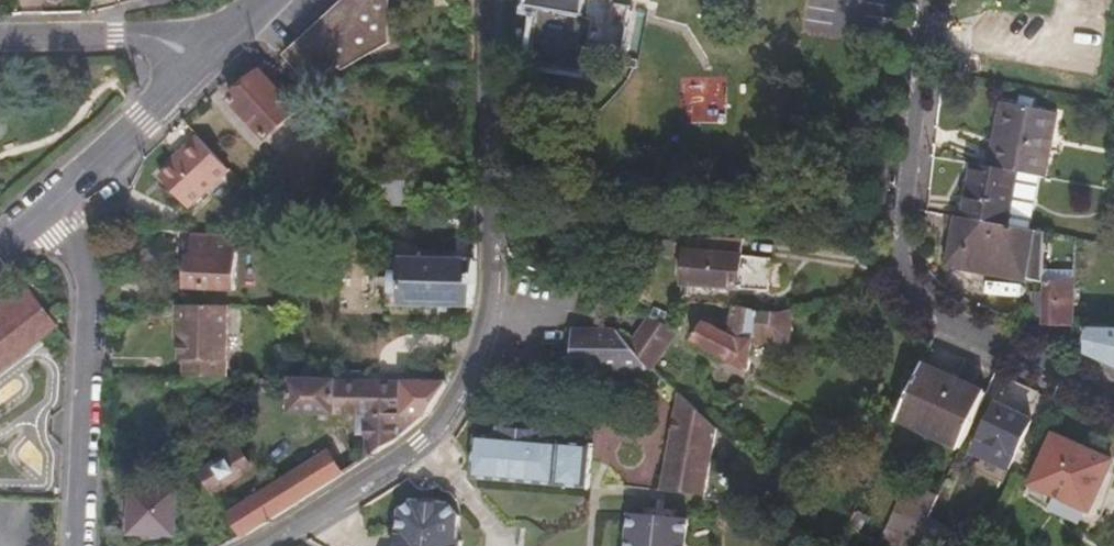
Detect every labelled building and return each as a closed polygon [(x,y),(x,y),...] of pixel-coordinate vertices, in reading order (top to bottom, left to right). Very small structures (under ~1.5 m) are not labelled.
[(287,56),(312,84),(335,63),(327,54),(338,44),(386,44),(386,0),(362,0),(352,9),(345,2),(287,56)] [(527,10),(542,13),(536,44),(532,68),(585,77),(595,22),(583,20),(587,0),(529,0),(527,10)] [(260,73),(230,102),(267,141),(284,126),(293,134),(306,121),(260,73)] [(682,77),(682,120),(726,120),(726,77),(682,77)] [(995,151),(991,168),(1020,173),(1048,178),(1060,116),(1009,107),(1001,152),(995,151)] [(233,173),(199,137),(182,153),(186,158),(179,165),(163,179),(192,209),(233,173)] [(186,158),(182,153),(175,160),(179,165),(186,158)] [(991,168),(976,165),(965,220),(1009,228),(1020,173),(991,168)] [(386,209),(406,209),(406,186),(386,186),(386,209)] [(965,220),(949,217),(947,229),(959,232),(953,269),(993,277),(995,267),(1027,272),(1026,283),(1043,285),(1043,284),(1047,235),(1009,228),(965,220)] [(198,235),(196,254),(196,260),(190,259),(189,290),(239,293),(241,237),(198,235)] [(753,258),(753,247),(749,247),(697,243),(696,255),(689,255),(687,286),(778,290),(779,259),(753,258)] [(476,282),(475,262),(402,261),(401,309),(471,309),(476,282)] [(1043,285),(1040,328),(1060,330),(1060,323),(1072,325),(1074,287),(1043,284),(1043,285)] [(25,289),(0,309),(0,371),(41,339),(56,328),(25,289)] [(799,336),(801,310),(780,315),(762,312),(737,307),(734,321),(726,323),(725,329),(702,318),(691,338),(735,361),(735,366),(746,372),(751,368),(755,340),(786,346),(799,336)] [(187,379),(227,380),(229,310),(185,310),(178,316),(178,326),(183,333),(182,363),(186,365),(187,379)] [(650,357),(658,365),(680,330),(651,317),(635,344),(650,357)] [(649,371),(650,357),(635,344),(619,329),(573,330),(573,343),(573,368),(649,371)] [(1086,357),(1113,369),(1113,370),(1113,332),(1087,330),(1086,357)] [(923,368),(897,422),(962,452),(988,397),(923,368)] [(294,381),(293,413),(370,414),(370,385),(336,384),(335,381),(294,381)] [(370,385),(370,414),(427,415),(449,384),(402,383),(402,386),(370,385)] [(706,492),(720,423),(694,398),(687,392),(667,486),(706,492)] [(1032,425),(997,407),(981,440),(1016,457),(1032,425)] [(427,415),(370,414),(369,456),(394,440),(427,415)] [(503,440),(482,439),(478,482),(592,489),(595,447),(547,443),(548,435),(504,432),(503,440)] [(1111,467),(1055,438),(1030,486),(1086,514),(1111,467)] [(241,451),(205,474),(215,491),(252,467),(241,451)] [(327,453),(230,515),(244,536),(294,504),(341,474),(327,453)] [(805,465),(799,458),(789,467),(794,475),(805,465)] [(882,545),(917,545),(923,532),(938,500),(909,487),(882,545)] [(175,495),(132,492),(130,536),(173,538),(175,495)] [(465,544),(459,543),(461,521),(450,509),(417,506),(404,516),(401,545),(465,545),(465,544)] [(991,530),(985,513),(951,525),(951,524),(923,532),(917,545),(945,545),(991,530)] [(631,519),(629,545),(687,545),(689,525),(631,519)]
